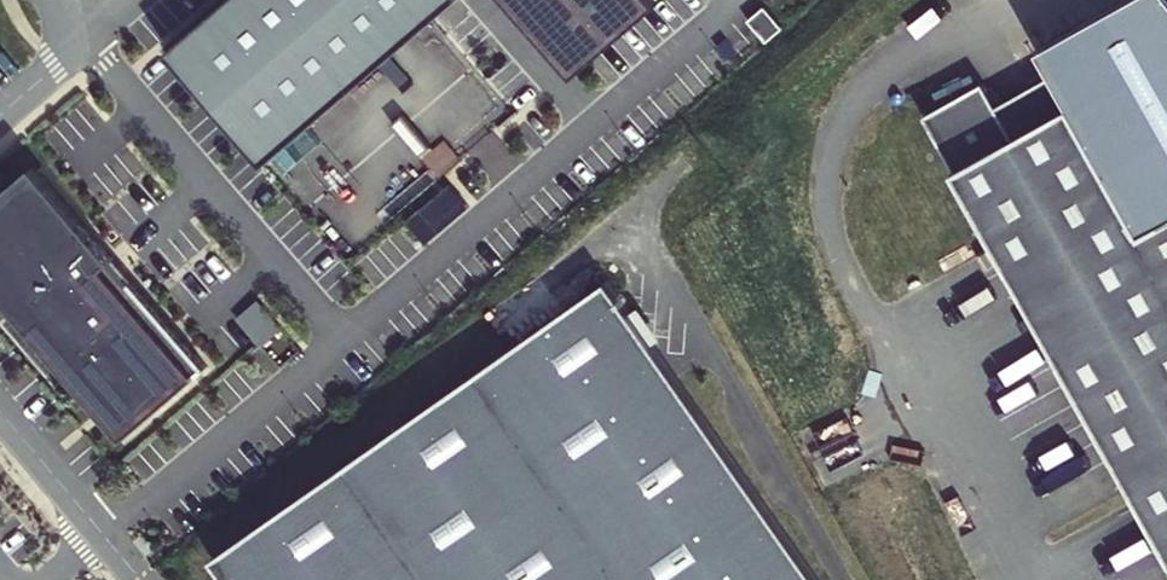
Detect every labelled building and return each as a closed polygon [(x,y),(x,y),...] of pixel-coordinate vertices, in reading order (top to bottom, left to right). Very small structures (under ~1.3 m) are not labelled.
[(170,53),(265,161),(452,0),(231,0),(170,53)] [(575,73),(659,1),(658,0),(513,0),(575,73)] [(1049,81),(1066,112),(1139,240),(1166,224),(1166,7),(1161,0),(1136,0),(1035,57),(1049,81)] [(747,22),(765,44),(782,30),(763,8),(747,22)] [(1009,146),(1066,112),(1049,81),(991,114),(1009,146)] [(1139,240),(1066,112),(1009,146),(991,114),(978,90),(919,123),(1166,557),(1166,224),(1139,240)] [(35,168),(0,197),(0,289),(129,436),(211,365),(35,168)] [(212,558),(228,579),(820,579),(608,279),(212,558)]
